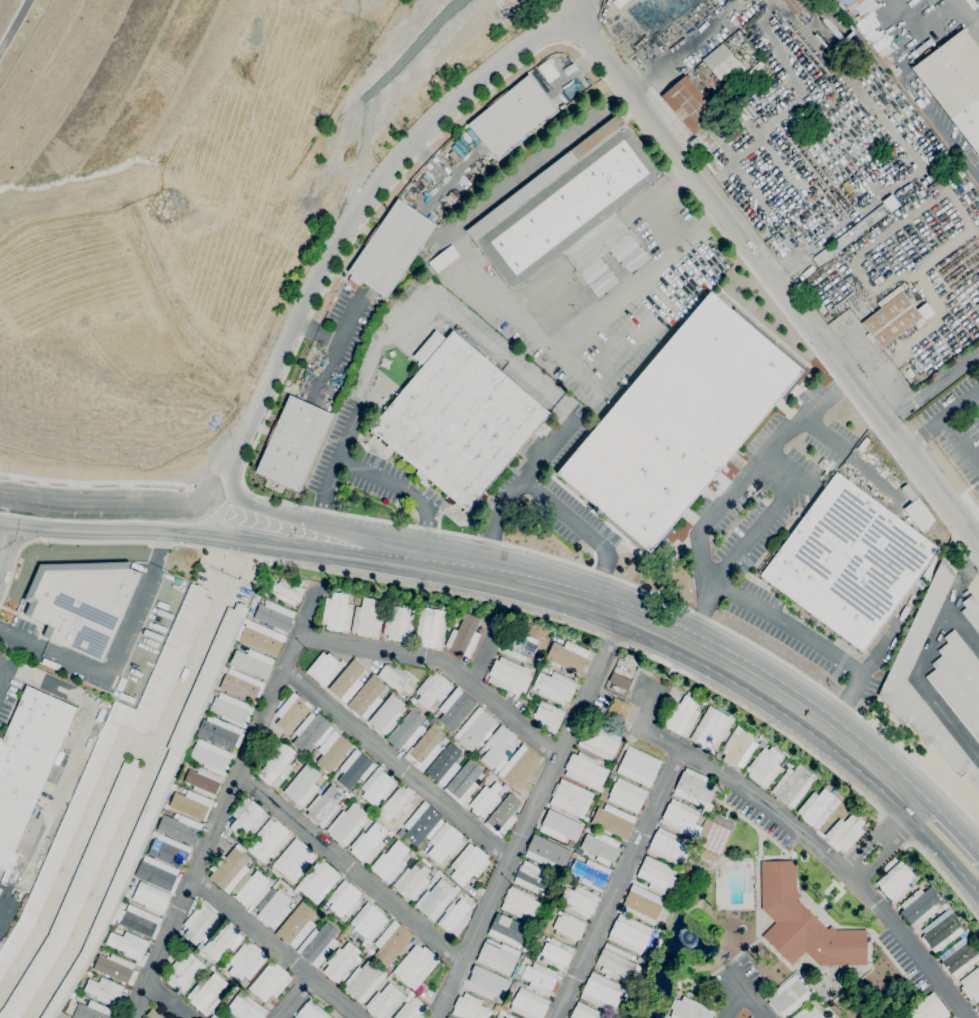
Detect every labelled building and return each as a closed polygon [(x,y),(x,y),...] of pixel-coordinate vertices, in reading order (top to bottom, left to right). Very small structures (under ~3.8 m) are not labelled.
[(795,14),(782,0),(811,0),(795,14)] [(844,8),(838,0),(855,0),(844,8)] [(847,7),(856,0),(865,0),(862,2),(868,9),(860,15),(855,8),(850,11),(847,7)] [(824,21),(815,10),(827,1),(836,12),(824,21)] [(964,28),(978,48),(978,156),(911,68),(958,32),(955,29),(960,25),(962,29),(964,28)] [(626,55),(618,45),(623,42),(630,52),(626,55)] [(734,84),(726,75),(720,80),(702,60),(712,51),(713,51),(722,43),(740,63),(739,63),(747,72),(734,84)] [(913,57),(910,53),(920,45),(923,49),(913,57)] [(748,79),(744,75),(763,58),(766,62),(748,79)] [(497,161),(467,124),(528,74),(558,110),(497,161)] [(695,134),(694,135),(661,96),(685,75),(719,114),(703,127),(695,134)] [(597,298),(562,253),(512,291),(465,231),(618,113),(664,174),(614,213),(630,234),(629,234),(648,259),(630,273),(621,261),(618,263),(608,250),(599,257),(618,282),(597,298)] [(703,127),(719,146),(702,159),(689,143),(697,136),(695,134),(703,127)] [(386,298),(347,272),(397,199),(436,225),(386,298)] [(819,266),(812,258),(818,253),(817,252),(821,249),(822,250),(883,203),(890,212),(840,250),(841,251),(828,261),(827,260),(819,266)] [(437,273),(429,262),(452,245),(460,255),(437,273)] [(881,349),(875,340),(872,342),(866,335),(869,332),(861,323),(902,291),(922,317),(881,349)] [(649,552),(556,472),(710,292),(803,371),(649,552)] [(932,314),(925,302),(916,308),(922,319),(932,314)] [(467,511),(369,428),(373,424),(420,369),(423,365),(413,356),(435,330),(445,339),(452,331),(550,414),(467,511)] [(299,492),(255,472),(289,395),(333,414),(299,492)] [(862,652),(759,575),(836,472),(939,549),(896,606),(898,608),(897,611),(894,609),(891,613),(893,615),(889,621),(886,619),(862,652)] [(933,522),(918,497),(903,507),(919,532),(933,522)] [(906,680),(978,771),(978,792),(964,773),(960,777),(932,742),(927,746),(907,721),(901,725),(877,695),(942,559),(956,575),(906,680)] [(129,569),(141,574),(102,662),(43,636),(48,624),(25,614),(30,603),(24,600),(40,564),(129,562),(129,569)] [(293,606),(270,595),(267,593),(269,588),(265,587),(269,580),(278,584),(281,577),(304,589),(301,595),(302,595),(299,603),(296,601),(293,606)] [(301,587),(295,584),(298,578),(304,581),(301,587)] [(34,926),(0,981),(0,950),(4,944),(19,920),(114,700),(136,710),(191,583),(197,586),(197,584),(204,587),(203,588),(209,591),(206,597),(212,600),(154,732),(148,729),(146,735),(121,725),(34,926)] [(972,594),(978,603),(978,634),(961,611),(966,607),(962,602),(967,599),(963,593),(968,589),(972,594)] [(349,632),(342,630),(342,631),(326,629),(327,624),(321,623),(326,598),(331,599),(332,592),(345,594),(346,590),(352,591),(351,595),(348,595),(346,604),(353,605),(349,632)] [(379,637),(372,636),(357,634),(357,633),(351,632),(355,606),(361,607),(363,597),(379,600),(378,605),(384,606),(379,637)] [(287,632),(274,626),(273,628),(266,625),(266,623),(254,618),(260,604),(264,606),(267,600),(295,612),(293,618),(287,632)] [(93,958),(56,1017),(40,1017),(81,951),(169,749),(166,748),(228,607),(233,609),(236,603),(239,604),(240,602),(244,605),(244,606),(248,608),(243,620),(244,620),(115,915),(93,958)] [(410,643),(387,640),(388,635),(383,634),(387,612),(392,613),(393,606),(402,607),(402,604),(409,605),(408,609),(410,609),(409,616),(415,617),(410,643)] [(442,648),(435,646),(435,648),(420,645),(421,639),(415,638),(421,607),(448,612),(442,648)] [(469,658),(463,655),(462,656),(449,649),(444,646),(453,628),(457,630),(466,612),(480,619),(474,631),(481,635),(469,658)] [(276,658),(238,642),(245,626),(250,628),(253,622),(285,636),(282,642),(283,642),(276,658)] [(524,663),(501,652),(503,646),(502,646),(509,632),(510,632),(512,628),(538,640),(536,644),(538,645),(532,659),(527,657),(524,663)] [(953,630),(978,663),(978,744),(925,677),(935,669),(932,664),(942,656),(938,651),(948,643),(944,637),(953,630)] [(580,674),(546,658),(548,653),(545,652),(550,642),(552,644),(553,642),(564,647),(566,641),(590,651),(587,658),(580,674)] [(266,680),(230,664),(236,650),(247,654),(249,648),(274,659),(271,665),(273,666),(266,680)] [(324,687),(306,672),(322,652),(326,655),(328,653),(338,661),(336,664),(338,665),(340,662),(344,666),(341,669),(340,668),(324,687)] [(541,662),(535,660),(538,654),(543,656),(541,662)] [(519,695),(517,694),(517,695),(488,681),(490,676),(489,675),(486,682),(483,681),(488,672),(489,672),(495,660),(498,661),(501,656),(524,667),(522,672),(532,676),(525,692),(521,690),(519,695)] [(399,694),(377,676),(381,671),(380,671),(386,664),(387,666),(389,664),(392,666),(394,664),(411,679),(407,683),(413,688),(408,694),(403,690),(399,694)] [(256,705),(243,700),(244,699),(219,688),(226,673),(222,672),(224,666),(265,683),(256,705)] [(345,703),(340,699),(339,700),(333,695),(337,691),(333,687),(345,673),(349,676),(357,666),(363,672),(354,682),(357,684),(362,679),(364,681),(360,686),(360,687),(345,703)] [(562,706),(536,694),(538,688),(533,686),(539,672),(550,677),(553,670),(577,682),(574,688),(575,689),(569,703),(564,701),(562,706)] [(427,709),(416,700),(420,695),(415,691),(433,671),(438,675),(439,673),(450,683),(449,684),(453,687),(440,702),(436,699),(427,709)] [(629,689),(610,680),(613,673),(632,682),(629,689)] [(365,720),(361,716),(360,717),(347,705),(372,675),(385,686),(379,694),(382,696),(380,698),(382,700),(365,720)] [(6,870),(0,867),(0,739),(3,740),(26,686),(77,708),(6,870)] [(452,732),(438,720),(444,713),(438,709),(457,687),(462,692),(463,691),(477,703),(452,732)] [(245,729),(221,718),(222,716),(209,711),(215,696),(218,697),(220,692),(254,707),(245,729)] [(289,735),(275,724),(280,718),(275,714),(293,692),(298,696),(299,696),(312,707),(310,709),(311,709),(289,735)] [(381,732),(368,721),(391,694),(405,704),(398,712),(402,715),(386,735),(382,731),(381,732)] [(686,737),(680,734),(680,735),(667,728),(667,727),(662,724),(675,701),(680,704),(685,695),(698,703),(694,709),(700,713),(686,737)] [(412,706),(407,701),(412,696),(417,701),(412,706)] [(621,729),(603,720),(614,697),(631,705),(621,729)] [(554,734),(536,725),(539,720),(538,720),(537,722),(535,720),(535,719),(532,717),(537,706),(538,706),(539,704),(537,703),(538,702),(539,703),(540,700),(564,711),(562,717),(563,717),(557,729),(556,729),(554,734)] [(714,754),(708,751),(707,750),(706,751),(696,745),(697,744),(695,743),(695,742),(690,739),(709,706),(715,709),(728,717),(733,720),(714,754)] [(471,752),(457,741),(463,734),(461,732),(464,728),(462,726),(478,707),(482,710),(483,710),(492,717),(492,718),(495,721),(495,724),(497,725),(490,733),(489,732),(484,737),(484,738),(471,752)] [(403,755),(386,740),(413,708),(425,719),(420,725),(425,729),(403,755)] [(435,724),(430,720),(438,711),(440,713),(437,717),(439,719),(435,724)] [(306,755),(292,743),(298,736),(294,733),(310,713),(314,716),(317,713),(331,724),(327,729),(330,732),(317,747),(314,744),(306,755)] [(233,751),(196,735),(203,719),(206,720),(209,715),(245,731),(238,748),(235,747),(233,751)] [(611,761),(609,761),(576,745),(579,740),(578,739),(585,726),(586,726),(589,720),(621,736),(619,742),(620,742),(613,756),(612,755),(611,757),(612,758),(611,761)] [(422,772),(404,757),(412,747),(413,747),(432,724),(445,735),(437,744),(442,749),(422,772)] [(491,768),(486,764),(485,765),(480,761),(481,760),(480,759),(490,749),(484,744),(501,724),(506,729),(507,728),(512,733),(517,737),(509,746),(508,746),(503,752),(504,752),(491,768)] [(743,769),(737,765),(735,767),(734,767),(733,768),(723,761),(723,760),(722,759),(725,755),(720,751),(733,732),(738,735),(742,728),(755,736),(751,743),(756,747),(743,769)] [(329,773),(316,762),(322,754),(317,750),(334,730),(340,735),(340,734),(353,745),(329,773)] [(285,741),(280,737),(284,733),(289,737),(285,741)] [(758,745),(760,742),(757,740),(761,734),(769,739),(764,748),(758,745)] [(225,776),(203,766),(204,764),(189,758),(195,744),(196,744),(199,739),(234,754),(225,776)] [(277,788),(271,783),(269,785),(257,775),(268,761),(264,758),(278,741),(282,745),(284,742),(297,753),(288,764),(293,768),(277,788)] [(444,786),(439,782),(438,783),(426,772),(450,742),(463,752),(455,763),(460,767),(444,786)] [(517,789),(503,778),(498,773),(522,744),(527,748),(542,760),(517,789)] [(649,788),(616,772),(629,745),(662,760),(658,768),(659,768),(653,782),(652,782),(649,788)] [(765,747),(768,750),(772,746),(784,756),(777,764),(782,769),(766,789),(760,784),(760,785),(759,784),(759,785),(749,776),(748,775),(752,770),(748,767),(765,747)] [(349,791),(337,781),(344,773),(339,768),(355,749),(360,753),(361,752),(373,762),(372,763),(376,766),(363,781),(360,778),(349,791)] [(601,793),(598,791),(565,776),(567,770),(565,769),(566,767),(564,766),(570,755),(571,755),(572,753),(577,756),(579,751),(597,759),(595,764),(609,770),(602,786),(601,786),(604,788),(601,793)] [(66,943),(20,1017),(0,1017),(0,1012),(4,1007),(48,935),(124,761),(130,764),(132,758),(139,761),(136,767),(142,769),(66,943)] [(461,805),(443,790),(470,758),(484,769),(474,782),(478,785),(461,805)] [(783,768),(780,765),(785,760),(788,762),(783,768)] [(793,809),(788,805),(787,806),(786,804),(785,806),(775,798),(776,797),(774,795),(771,792),(786,771),(790,774),(798,763),(812,774),(812,773),(817,777),(793,809)] [(213,799),(192,790),(194,786),(184,781),(189,769),(197,773),(198,771),(193,769),(195,765),(223,777),(213,799)] [(283,792),(300,807),(323,781),(306,765),(283,792)] [(374,806),(362,796),(365,792),(360,788),(377,768),(382,772),(383,772),(394,781),(393,783),(396,785),(384,800),(381,797),(377,801),(379,802),(377,805),(375,804),(374,806)] [(485,777),(482,774),(486,769),(490,772),(485,777)] [(710,811),(673,794),(676,788),(675,787),(683,771),(717,787),(709,803),(713,805),(710,811)] [(637,814),(608,800),(610,795),(609,795),(614,782),(616,783),(618,777),(647,791),(645,797),(640,809),(639,809),(637,814)] [(582,819),(549,804),(553,796),(551,795),(556,783),(559,784),(561,778),(594,793),(582,819)] [(484,818),(479,814),(477,816),(471,811),(473,809),(469,805),(485,785),(489,789),(495,781),(502,787),(496,794),(500,798),(490,810),(491,811),(489,815),(487,814),(484,818)] [(323,828),(318,824),(306,814),(309,811),(306,809),(319,794),(321,796),(331,784),(343,794),(335,803),(340,807),(323,828)] [(389,821),(378,812),(401,784),(406,788),(407,787),(413,793),(412,794),(416,798),(397,821),(392,817),(389,821)] [(818,830),(813,825),(812,826),(811,825),(810,826),(801,818),(802,817),(801,816),(797,812),(813,792),(818,796),(824,788),(841,802),(818,830)] [(842,801),(831,792),(833,789),(844,798),(842,801)] [(205,822),(169,806),(175,792),(185,796),(188,790),(214,801),(205,822)] [(351,801),(348,798),(348,799),(343,796),(346,792),(353,798),(351,801)] [(358,802),(353,798),(357,793),(362,797),(358,802)] [(501,838),(484,824),(486,822),(510,793),(522,803),(512,815),(516,819),(501,838)] [(242,838),(230,827),(237,819),(231,814),(246,797),(251,801),(252,801),(264,811),(264,812),(268,815),(255,831),(250,828),(242,838)] [(697,838),(690,834),(691,831),(690,830),(687,836),(660,823),(663,818),(662,818),(669,803),(669,804),(672,799),(700,812),(698,817),(694,824),(702,827),(697,838)] [(417,848),(403,836),(401,839),(396,835),(401,829),(406,833),(408,830),(403,826),(424,801),(442,816),(440,819),(444,822),(429,839),(426,837),(417,848)] [(345,846),(341,842),(340,843),(328,833),(328,832),(326,830),(343,811),(345,812),(353,802),(355,804),(355,803),(359,806),(359,807),(366,813),(368,810),(372,814),(370,817),(370,818),(345,846)] [(626,840),(611,833),(610,835),(601,831),(602,829),(590,823),(598,807),(603,809),(606,804),(636,818),(634,823),(634,824),(626,840)] [(706,817),(700,815),(703,808),(709,811),(706,817)] [(575,841),(565,837),(563,842),(539,831),(542,825),(541,825),(549,809),(583,825),(575,841)] [(846,852),(842,848),(840,850),(839,849),(838,850),(828,841),(829,840),(828,839),(829,839),(825,835),(840,818),(844,822),(853,812),(864,823),(860,828),(864,832),(846,852)] [(194,846),(156,830),(163,814),(178,821),(180,815),(203,824),(200,830),(201,831),(194,846)] [(732,831),(711,822),(715,815),(735,824),(732,831)] [(263,863),(249,851),(258,841),(254,837),(270,818),(274,822),(275,820),(289,831),(287,833),(291,836),(272,859),(269,856),(263,863)] [(368,864),(363,860),(361,862),(350,852),(352,849),(350,847),(362,832),(365,834),(375,822),(387,832),(380,840),(385,844),(368,864)] [(439,864),(427,854),(434,846),(429,841),(445,822),(450,826),(451,825),(463,836),(460,839),(464,842),(452,857),(448,854),(439,864)] [(677,866),(648,851),(650,846),(649,845),(656,832),(657,832),(659,827),(682,838),(680,843),(690,848),(683,861),(680,859),(677,866)] [(179,868),(147,854),(154,838),(157,839),(157,838),(151,836),(153,831),(159,834),(191,848),(184,864),(181,863),(179,868)] [(607,866),(595,860),(597,856),(580,847),(587,833),(594,837),(597,831),(620,842),(617,848),(620,849),(614,863),(609,861),(607,866)] [(553,869),(525,856),(527,850),(534,834),(571,851),(564,867),(555,863),(553,869)] [(294,884),(272,866),(295,838),(317,856),(294,884)] [(390,884),(385,880),(384,880),(372,870),(372,869),(370,868),(383,853),(385,855),(397,840),(409,850),(401,860),(406,864),(390,884)] [(247,851),(244,849),(251,841),(254,843),(247,851)] [(462,887),(461,886),(460,886),(457,883),(457,882),(450,876),(456,869),(454,868),(451,871),(448,869),(451,865),(469,843),(474,847),(476,846),(488,856),(485,859),(490,863),(477,877),(473,874),(467,881),(468,881),(464,885),(462,887)] [(717,863),(697,854),(700,846),(720,856),(717,863)] [(228,894),(223,890),(208,878),(213,872),(209,869),(216,861),(221,854),(225,857),(234,847),(249,860),(244,865),(249,869),(228,894)] [(582,856),(574,853),(576,847),(584,851),(582,856)] [(408,861),(406,859),(408,856),(407,855),(412,850),(415,853),(408,861)] [(254,863),(244,854),(246,851),(257,860),(254,863)] [(180,877),(174,893),(170,891),(170,892),(135,876),(142,860),(143,861),(145,855),(179,870),(177,876),(180,877)] [(664,895),(648,888),(650,883),(636,876),(646,855),(675,869),(672,876),(679,879),(678,880),(679,880),(673,893),(672,893),(666,891),(664,895)] [(317,905),(296,887),(320,859),(341,876),(317,905)] [(601,892),(577,881),(579,876),(578,878),(575,877),(576,875),(569,872),(573,865),(571,864),(573,860),(574,861),(575,860),(577,861),(578,860),(582,862),(581,863),(585,865),(588,859),(611,870),(608,876),(609,876),(604,888),(603,887),(601,892)] [(537,894),(513,883),(516,877),(515,877),(521,865),(522,865),(524,860),(543,870),(541,875),(550,879),(544,890),(542,889),(542,890),(540,889),(540,888),(537,894)] [(413,901),(408,897),(406,899),(394,889),(396,888),(393,885),(408,868),(410,870),(418,861),(430,871),(425,877),(430,881),(413,901)] [(828,929),(832,924),(837,929),(866,929),(866,965),(819,965),(805,952),(792,966),(762,936),(775,922),(762,909),(761,861),(797,861),(797,891),(802,895),(797,899),(828,929)] [(895,903),(891,899),(890,899),(889,897),(888,898),(880,889),(881,889),(879,887),(880,887),(876,883),(900,861),(904,865),(905,864),(916,876),(907,884),(911,889),(895,903)] [(268,882),(268,883),(266,885),(270,889),(254,908),(249,904),(247,907),(234,897),(236,894),(232,891),(247,873),(251,877),(257,870),(269,881),(268,882)] [(463,891),(460,894),(458,893),(433,921),(429,917),(428,918),(417,907),(414,905),(427,890),(429,892),(437,883),(442,877),(454,888),(457,885),(461,889),(463,891)] [(361,893),(359,895),(361,896),(358,900),(361,902),(348,917),(344,914),(341,917),(339,915),(338,916),(334,913),(335,912),(329,907),(332,903),(327,899),(344,880),(349,884),(349,883),(361,893)] [(162,915),(144,907),(145,905),(132,900),(138,887),(137,886),(140,881),(171,895),(168,900),(169,900),(163,913),(162,915)] [(663,906),(663,907),(657,920),(656,920),(654,925),(620,910),(632,884),(666,899),(663,906)] [(535,897),(533,900),(542,904),(541,907),(543,907),(540,912),(539,911),(536,918),(533,917),(530,923),(501,909),(503,903),(504,899),(503,899),(507,890),(509,890),(509,889),(510,889),(511,886),(535,897)] [(594,901),(596,902),(597,903),(592,913),(591,913),(591,914),(590,913),(588,919),(565,908),(567,903),(560,899),(566,888),(567,888),(570,889),(569,889),(571,890),(572,890),(574,891),(576,886),(596,895),(594,901)] [(918,926),(914,921),(910,924),(909,923),(908,924),(900,914),(901,913),(900,912),(904,909),(900,905),(920,888),(923,893),(931,886),(941,898),(934,905),(938,909),(918,926)] [(274,929),(269,925),(268,926),(257,916),(260,912),(256,908),(265,897),(267,898),(273,891),(275,893),(279,889),(290,899),(285,905),(291,910),(274,929)] [(453,938),(436,923),(446,912),(445,910),(452,902),(455,905),(460,899),(471,907),(467,911),(470,913),(468,916),(470,918),(453,938)] [(295,949),(290,944),(289,945),(275,933),(302,901),(315,912),(309,920),(315,925),(295,949)] [(370,942),(354,928),(356,926),(351,921),(367,902),(372,906),(373,907),(374,906),(384,915),(383,915),(384,916),(388,920),(384,925),(381,929),(378,933),(377,933),(374,937),(370,942)] [(195,945),(183,935),(190,927),(185,922),(202,903),(207,907),(208,907),(219,917),(217,919),(222,922),(205,942),(201,938),(195,945)] [(323,916),(317,911),(321,906),(327,911),(323,916)] [(153,939),(151,938),(120,924),(126,910),(134,913),(136,908),(162,919),(153,939)] [(962,925),(960,926),(964,932),(935,953),(931,948),(929,946),(927,947),(920,938),(922,937),(922,936),(925,934),(921,930),(949,908),(962,925)] [(574,944),(553,935),(556,930),(552,928),(558,916),(560,917),(562,911),(586,922),(584,928),(585,928),(579,940),(576,939),(574,944)] [(515,948),(487,935),(490,929),(489,929),(497,913),(531,928),(524,945),(518,942),(515,948)] [(641,955),(607,939),(610,934),(609,934),(616,920),(619,913),(652,929),(654,929),(652,933),(651,932),(649,936),(650,936),(649,937),(650,938),(647,943),(647,944),(645,949),(644,948),(643,950),(641,955)] [(216,961),(206,953),(206,954),(202,950),(201,951),(206,955),(204,957),(198,953),(200,952),(197,949),(203,941),(207,944),(227,920),(245,935),(233,950),(228,946),(216,961)] [(387,967),(373,955),(379,948),(374,944),(394,920),(399,924),(400,924),(414,936),(387,967)] [(317,968),(296,951),(315,929),(318,932),(326,921),(338,931),(333,938),(338,942),(317,968)] [(969,937),(965,931),(961,927),(965,924),(968,929),(972,934),(969,937)] [(140,962),(123,955),(124,952),(105,944),(111,932),(123,937),(125,931),(149,942),(140,962)] [(352,940),(347,936),(350,932),(355,936),(352,940)] [(970,939),(978,951),(978,953),(976,955),(978,959),(978,961),(955,979),(951,974),(950,973),(949,974),(941,964),(942,963),(941,962),(942,961),(939,957),(965,936),(968,941),(970,939)] [(562,970),(541,961),(544,956),(540,954),(545,943),(548,943),(550,937),(574,948),(571,954),(572,955),(567,966),(564,965),(562,970)] [(508,976),(476,961),(479,956),(478,955),(485,941),(485,942),(487,938),(501,945),(502,943),(520,952),(512,971),(511,970),(508,976)] [(240,982),(228,972),(233,966),(228,962),(247,940),(252,944),(253,943),(265,953),(264,954),(268,957),(250,979),(246,975),(240,982)] [(340,985),(335,981),(335,982),(323,972),(329,965),(326,963),(339,948),(341,950),(344,947),(343,946),(347,941),(350,943),(351,942),(355,945),(354,946),(360,951),(357,955),(362,959),(358,964),(340,985)] [(415,990),(410,987),(398,977),(392,972),(416,943),(422,949),(424,946),(435,956),(435,957),(439,961),(415,990)] [(626,983),(601,971),(603,966),(596,963),(603,949),(606,943),(630,954),(627,960),(637,965),(641,967),(635,981),(629,978),(626,983)] [(185,993),(180,989),(178,992),(165,981),(174,971),(170,967),(177,959),(180,962),(189,952),(203,963),(205,960),(210,964),(207,967),(185,993)] [(132,986),(93,969),(99,955),(106,958),(107,956),(110,957),(111,953),(135,964),(133,969),(138,972),(132,986)] [(643,964),(630,958),(632,954),(645,960),(643,964)] [(265,1002),(252,992),(248,988),(271,960),(276,964),(277,964),(289,974),(288,974),(293,978),(276,998),(272,994),(265,1002)] [(362,1004),(357,1000),(357,1001),(344,989),(347,985),(344,983),(358,967),(361,969),(367,960),(381,972),(381,973),(385,976),(362,1004)] [(547,995),(528,987),(530,982),(521,977),(526,965),(532,967),(534,962),(558,973),(555,978),(556,979),(556,980),(551,990),(550,991),(549,990),(547,995)] [(487,998),(464,987),(467,982),(466,981),(471,970),(472,970),(474,965),(498,975),(495,981),(503,985),(498,996),(490,992),(487,998)] [(960,981),(978,966),(978,1001),(976,1003),(972,998),(970,1000),(960,988),(963,986),(960,981)] [(613,1013),(580,998),(582,993),(582,992),(588,978),(589,978),(592,971),(625,987),(622,993),(613,1013)] [(207,1016),(203,1012),(202,1013),(189,1002),(190,1001),(186,997),(203,977),(207,981),(214,972),(227,983),(217,995),(222,999),(207,1016)] [(812,996),(784,1017),(782,1017),(779,1013),(777,1015),(768,1003),(769,1002),(766,997),(795,974),(799,979),(801,977),(804,981),(801,982),(804,986),(806,984),(809,987),(807,989),(812,996)] [(114,1007),(95,999),(97,996),(84,990),(89,978),(98,983),(101,977),(124,987),(121,992),(127,995),(122,1007),(116,1004),(114,1007)] [(406,997),(388,1017),(378,1017),(367,1009),(365,1007),(377,991),(380,994),(389,983),(406,997)] [(548,1008),(543,1017),(542,1017),(527,1017),(510,1010),(512,1005),(511,1005),(512,1004),(511,1003),(513,998),(514,998),(517,992),(517,993),(520,987),(549,1001),(547,1006),(548,1007),(547,1008),(548,1008)] [(265,1017),(264,1017),(237,1017),(226,1010),(240,990),(267,1010),(263,1015),(264,1016),(264,1017),(265,1017)] [(489,1016),(488,1017),(460,1017),(452,1014),(454,1008),(453,1007),(459,996),(463,997),(465,992),(483,1000),(480,1006),(485,1008),(486,1007),(489,1008),(489,1010),(491,1010),(490,1011),(492,1011),(490,1016),(489,1016)] [(950,1015),(946,1017),(910,1017),(913,1016),(909,1011),(932,993),(936,998),(937,997),(947,1011),(950,1015)] [(712,1016),(711,1017),(669,1017),(671,1014),(677,999),(678,999),(681,1001),(683,996),(714,1010),(712,1016)] [(420,1014),(424,1017),(393,1017),(406,1002),(409,1004),(410,1003),(409,1001),(412,997),(413,999),(415,997),(416,998),(416,997),(420,1000),(419,1001),(426,1007),(427,1008),(425,1011),(424,1010),(420,1014)] [(310,999),(333,1017),(294,1017),(310,999)] [(118,1012),(115,1017),(72,1017),(79,1002),(88,1006),(90,1000),(118,1012)] [(611,1017),(610,1017),(570,1017),(575,1007),(575,1008),(578,1001),(611,1017)] [(815,1006),(824,1017),(790,1017),(806,1006),(809,1010),(815,1006)] [(153,1009),(145,1017),(163,1017),(153,1009)]
